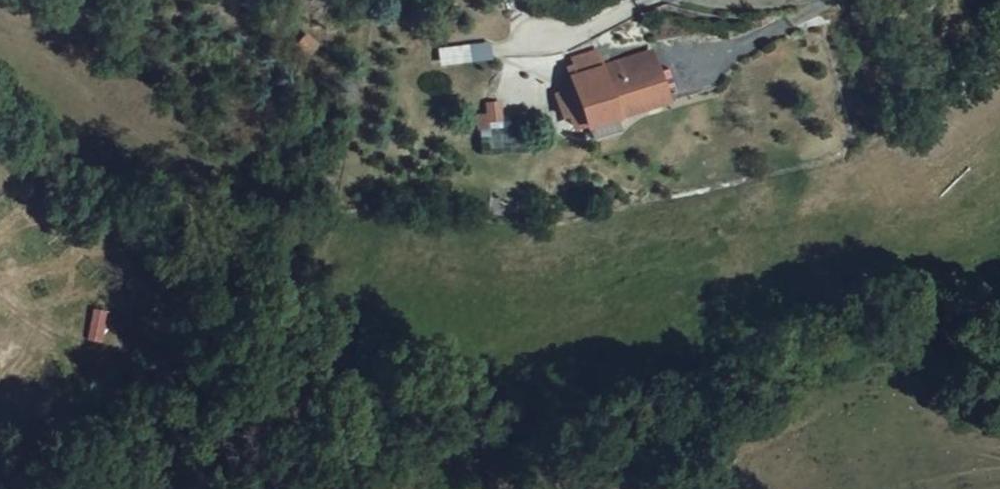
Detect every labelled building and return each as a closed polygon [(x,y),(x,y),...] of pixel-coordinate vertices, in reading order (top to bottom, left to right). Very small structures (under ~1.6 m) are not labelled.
[(590,48),(595,65),(617,59),(612,42),(590,48)] [(438,63),(491,60),(490,44),(437,47),(438,63)] [(595,65),(593,66),(602,99),(606,112),(635,104),(627,75),(676,62),(671,44),(617,59),(595,65)] [(676,62),(627,75),(635,104),(684,90),(676,62)] [(602,99),(593,66),(585,68),(582,105),(602,99)] [(511,79),(510,90),(521,91),(522,80),(511,79)] [(503,101),(482,101),(481,142),(502,143),(503,101)]
